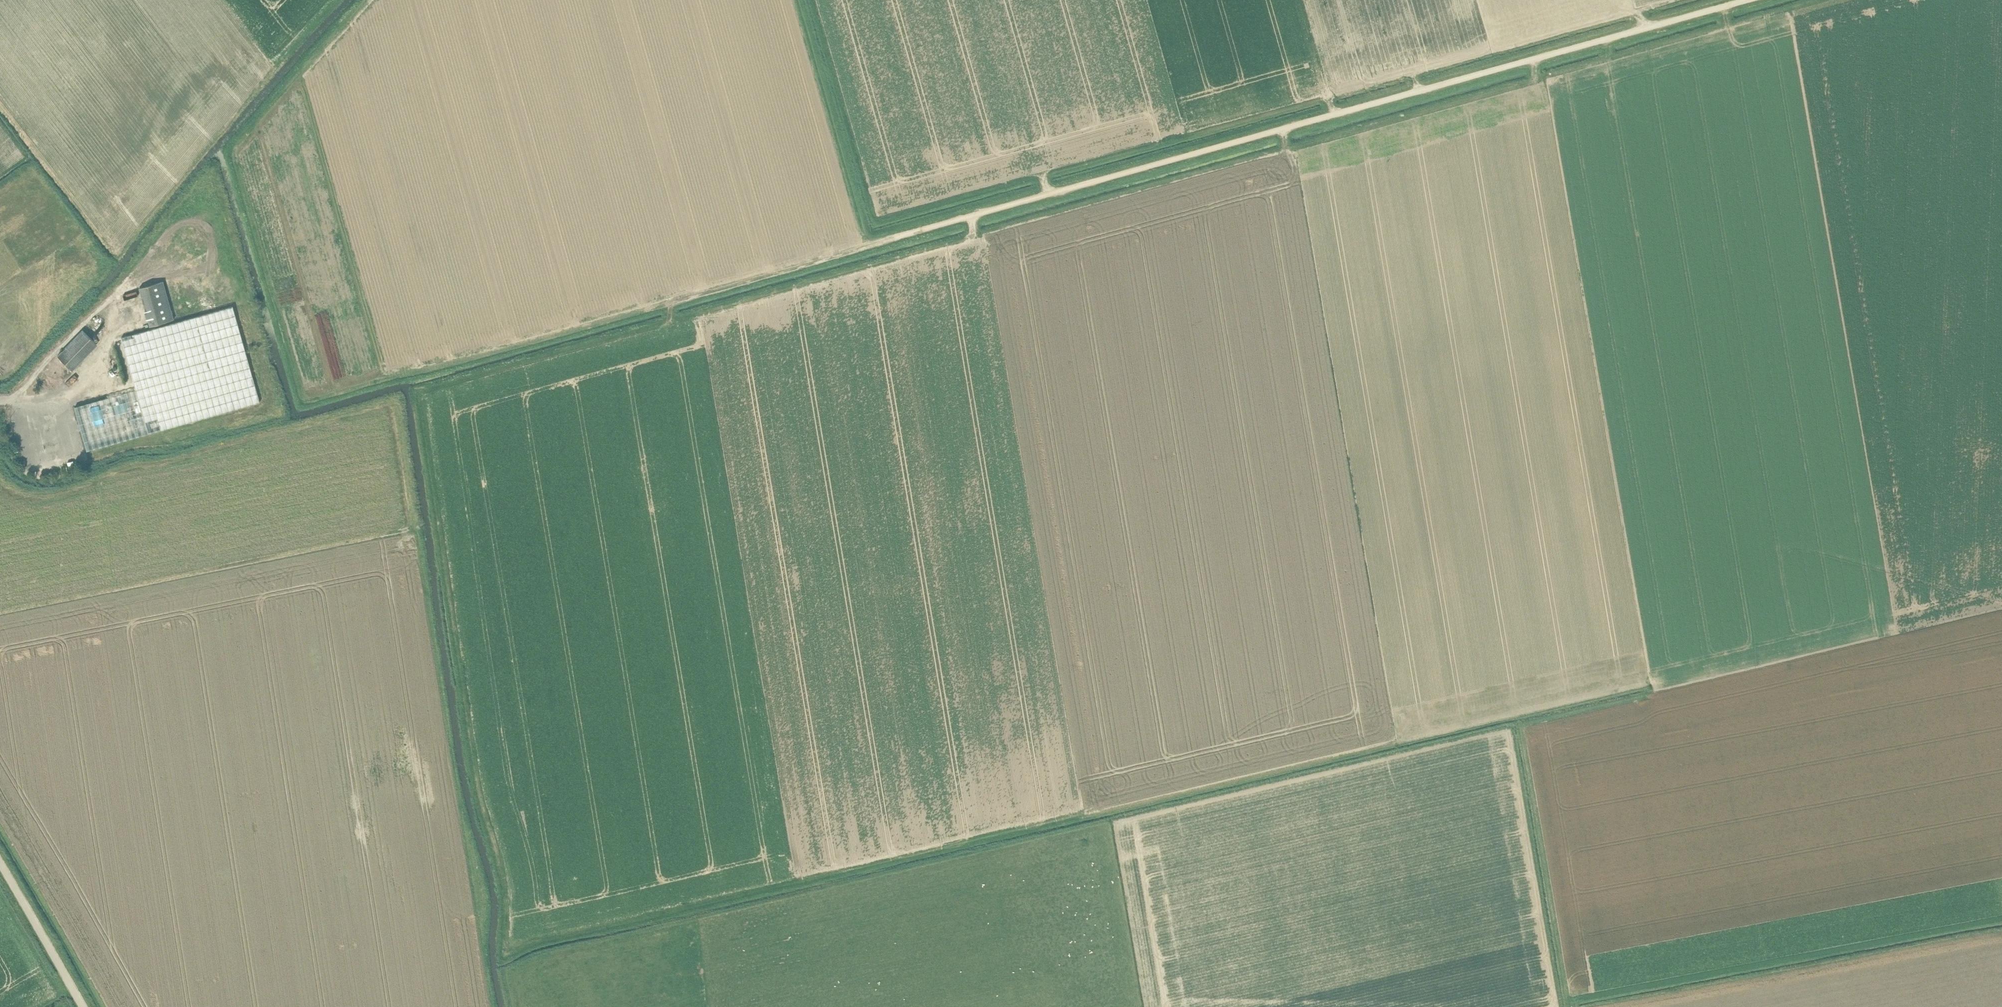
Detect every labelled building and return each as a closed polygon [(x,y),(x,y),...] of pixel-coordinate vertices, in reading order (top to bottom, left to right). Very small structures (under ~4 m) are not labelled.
[(171,279),(149,283),(156,322),(178,319),(171,279)] [(71,370),(96,344),(82,330),(57,356),(71,370)] [(87,450),(148,433),(136,389),(74,406),(87,450)]
